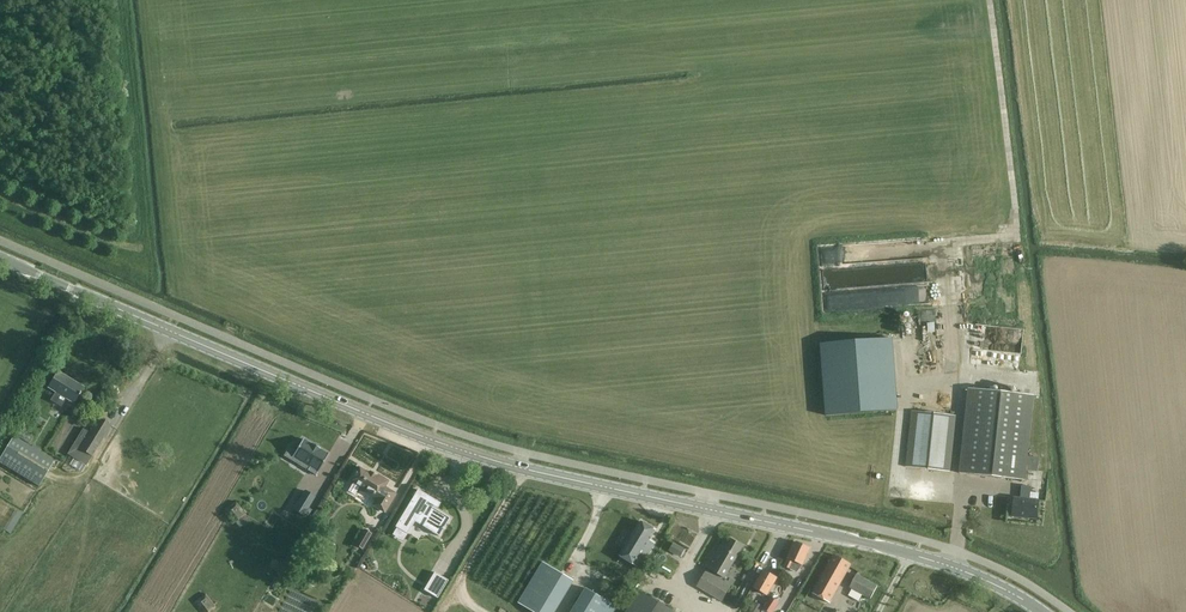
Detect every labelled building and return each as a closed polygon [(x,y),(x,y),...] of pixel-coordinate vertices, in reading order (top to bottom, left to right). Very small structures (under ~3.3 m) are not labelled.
[(893,339),(820,344),(825,416),(898,411),(893,339)] [(58,372),(51,382),(48,388),(56,392),(50,401),(61,407),(66,399),(74,403),(83,387),(58,372)] [(959,474),(964,474),(1025,481),(1034,396),(1010,393),(968,389),(967,394),(959,474)] [(913,411),(908,455),(906,467),(950,472),(956,416),(913,411)] [(83,429),(73,445),(79,448),(77,451),(74,450),(71,456),(74,457),(73,459),(86,466),(92,456),(111,425),(99,418),(90,433),(83,429)] [(0,457),(0,463),(40,487),(54,461),(12,436),(0,457)] [(27,436),(24,440),(31,444),(33,440),(27,436)] [(290,448),(285,455),(292,460),(294,457),(311,467),(309,470),(316,474),(328,455),(303,440),(296,451),(290,448)] [(1037,469),(1039,457),(1032,456),(1030,469),(1037,469)] [(372,506),(384,513),(395,495),(383,488),(387,482),(370,471),(368,474),(359,469),(357,472),(356,471),(352,477),(354,478),(352,481),(360,486),(358,490),(375,500),(372,506)] [(1031,487),(1022,486),(1020,499),(1014,498),(1012,516),(1037,519),(1039,501),(1030,500),(1031,487)] [(417,489),(395,527),(407,534),(414,522),(439,537),(450,518),(427,504),(428,503),(424,501),(427,495),(417,489)] [(304,490),(292,510),(303,517),(315,497),(304,490)] [(248,522),(244,516),(235,503),(225,510),(234,523),(235,522),(239,528),(248,522)] [(592,506),(589,512),(595,515),(598,510),(592,506)] [(257,507),(253,514),(261,519),(265,512),(257,507)] [(641,522),(635,532),(621,555),(641,567),(654,546),(651,544),(652,542),(650,541),(656,531),(641,522)] [(362,550),(371,533),(363,529),(353,545),(362,550)] [(715,552),(709,562),(706,567),(708,569),(697,587),(722,602),(732,586),(723,580),(724,578),(743,547),(731,539),(721,556),(715,552)] [(673,542),(667,555),(680,561),(686,549),(673,542)] [(803,565),(805,560),(810,549),(796,542),(789,558),(788,558),(784,567),(789,569),(797,572),(803,565)] [(828,565),(812,594),(829,603),(841,583),(850,567),(851,565),(834,555),(828,565)] [(518,604),(533,611),(556,611),(574,581),(543,563),(518,604)] [(767,596),(771,589),(777,578),(764,571),(754,588),(767,596)] [(434,573),(425,589),(437,596),(446,579),(434,573)] [(856,575),(851,585),(850,587),(871,599),(878,586),(856,575)] [(197,600),(194,602),(202,611),(209,611),(215,607),(221,602),(212,589),(205,594),(197,600)] [(617,608),(585,589),(571,611),(615,611),(617,608)] [(639,591),(627,611),(674,611),(639,591)] [(268,595),(264,601),(275,608),(279,601),(268,595)] [(768,611),(774,611),(780,603),(771,597),(764,609),(768,611)] [(763,606),(756,602),(750,611),(760,611),(763,606)]
